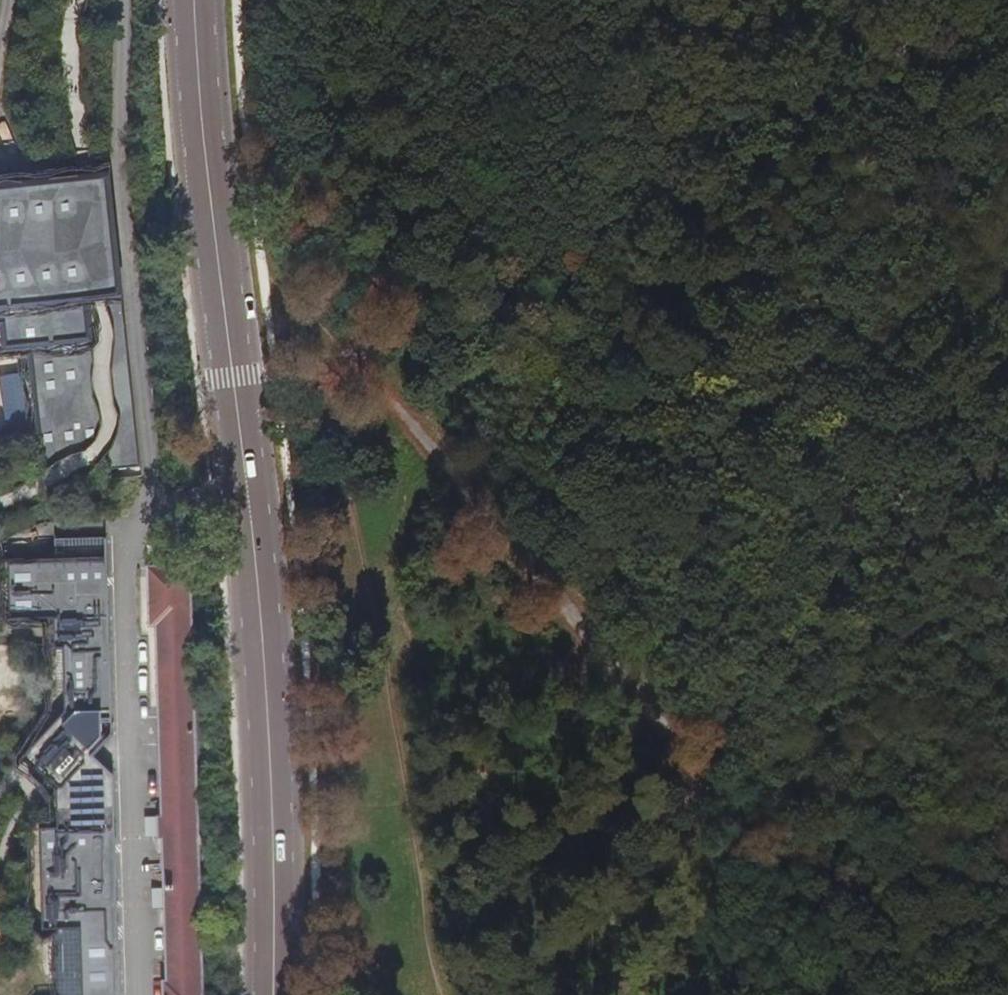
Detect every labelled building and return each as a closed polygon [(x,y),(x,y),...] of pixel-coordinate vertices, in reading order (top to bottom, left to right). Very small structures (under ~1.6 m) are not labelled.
[(111,174),(97,175),(107,297),(121,296),(111,174)] [(0,183),(0,341),(1,348),(94,340),(91,299),(99,298),(107,297),(97,175),(87,176),(0,183)] [(114,774),(93,755),(113,735),(106,537),(105,537),(105,560),(57,562),(8,563),(10,619),(53,618),(54,649),(63,649),(64,711),(21,758),(26,763),(46,782),(56,791),(57,827),(39,827),(42,929),(80,928),(82,994),(121,994),(114,774)] [(56,539),(57,562),(105,560),(105,537),(56,539)] [(161,994),(200,994),(188,566),(149,568),(151,623),(157,624),(165,818),(156,819),(156,835),(165,835),(167,982),(161,983),(161,994)]
